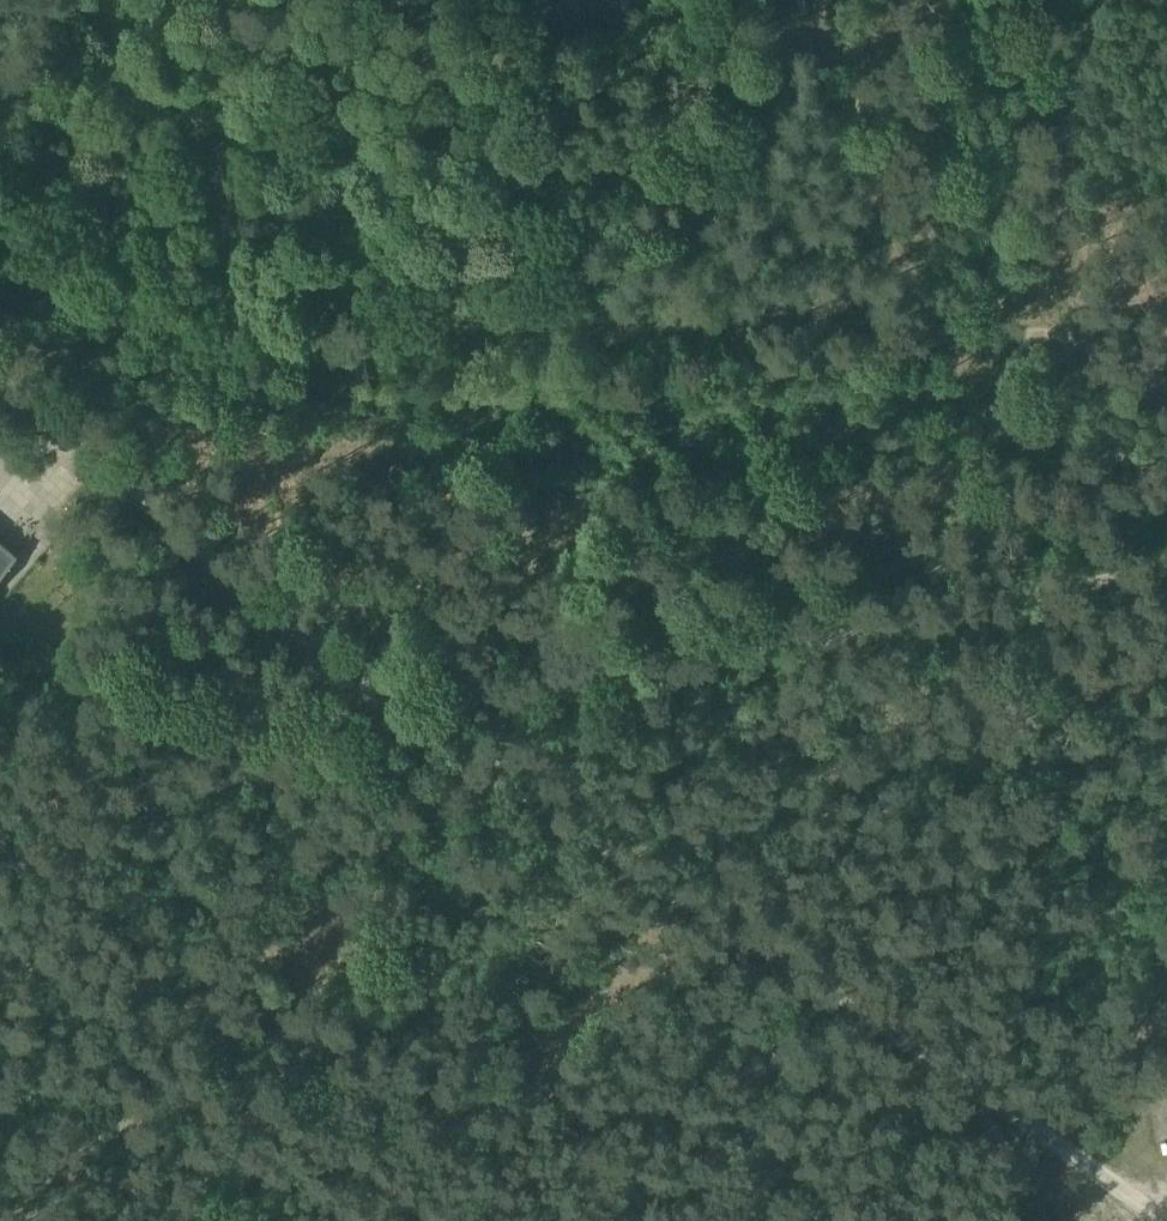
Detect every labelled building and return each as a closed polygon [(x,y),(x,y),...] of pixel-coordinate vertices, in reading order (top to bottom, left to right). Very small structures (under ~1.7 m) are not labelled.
[(202,201),(197,204),(203,213),(208,210),(202,201)] [(1019,406),(1015,410),(1023,418),(1027,414),(1019,406)] [(0,540),(0,572),(16,554),(0,540)]
